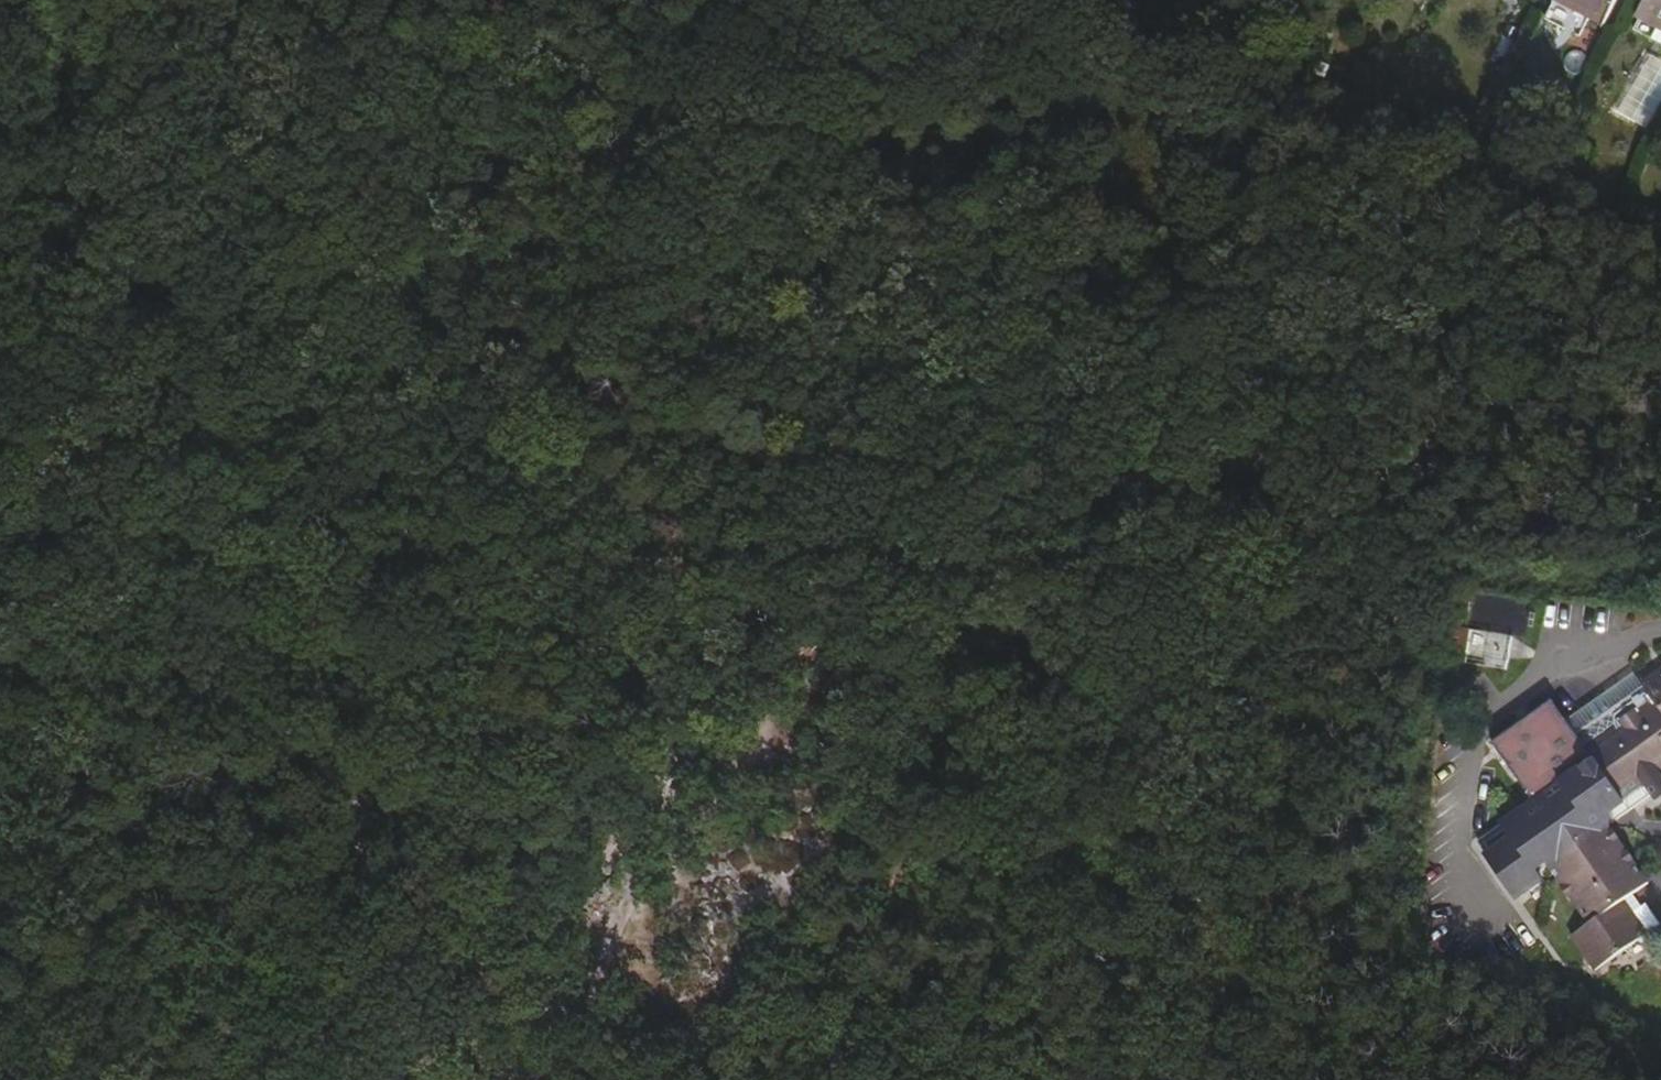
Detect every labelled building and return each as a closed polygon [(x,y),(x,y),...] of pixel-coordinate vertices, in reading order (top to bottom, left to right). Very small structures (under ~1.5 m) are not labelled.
[(1612,0),(1554,0),(1568,7),(1600,24),(1612,0)] [(1630,31),(1660,49),(1660,0),(1646,0),(1630,31)] [(1479,622),(1474,603),(1451,610),(1458,637),(1445,641),(1448,651),(1466,646),(1464,638),(1485,633),(1482,621),(1479,622)] [(1648,684),(1641,673),(1609,695),(1619,710),(1652,689),(1648,684)] [(1648,684),(1652,689),(1619,710),(1609,695),(1572,720),(1558,699),(1496,740),(1537,799),(1481,838),(1511,884),(1529,887),(1544,877),(1537,867),(1547,861),(1591,926),(1572,937),(1596,972),(1648,936),(1625,903),(1652,886),(1610,825),(1613,812),(1627,802),(1625,798),(1648,783),(1656,794),(1660,801),(1660,675),(1648,684)] [(1610,825),(1656,794),(1648,783),(1625,798),(1627,802),(1613,812),(1610,825)]
